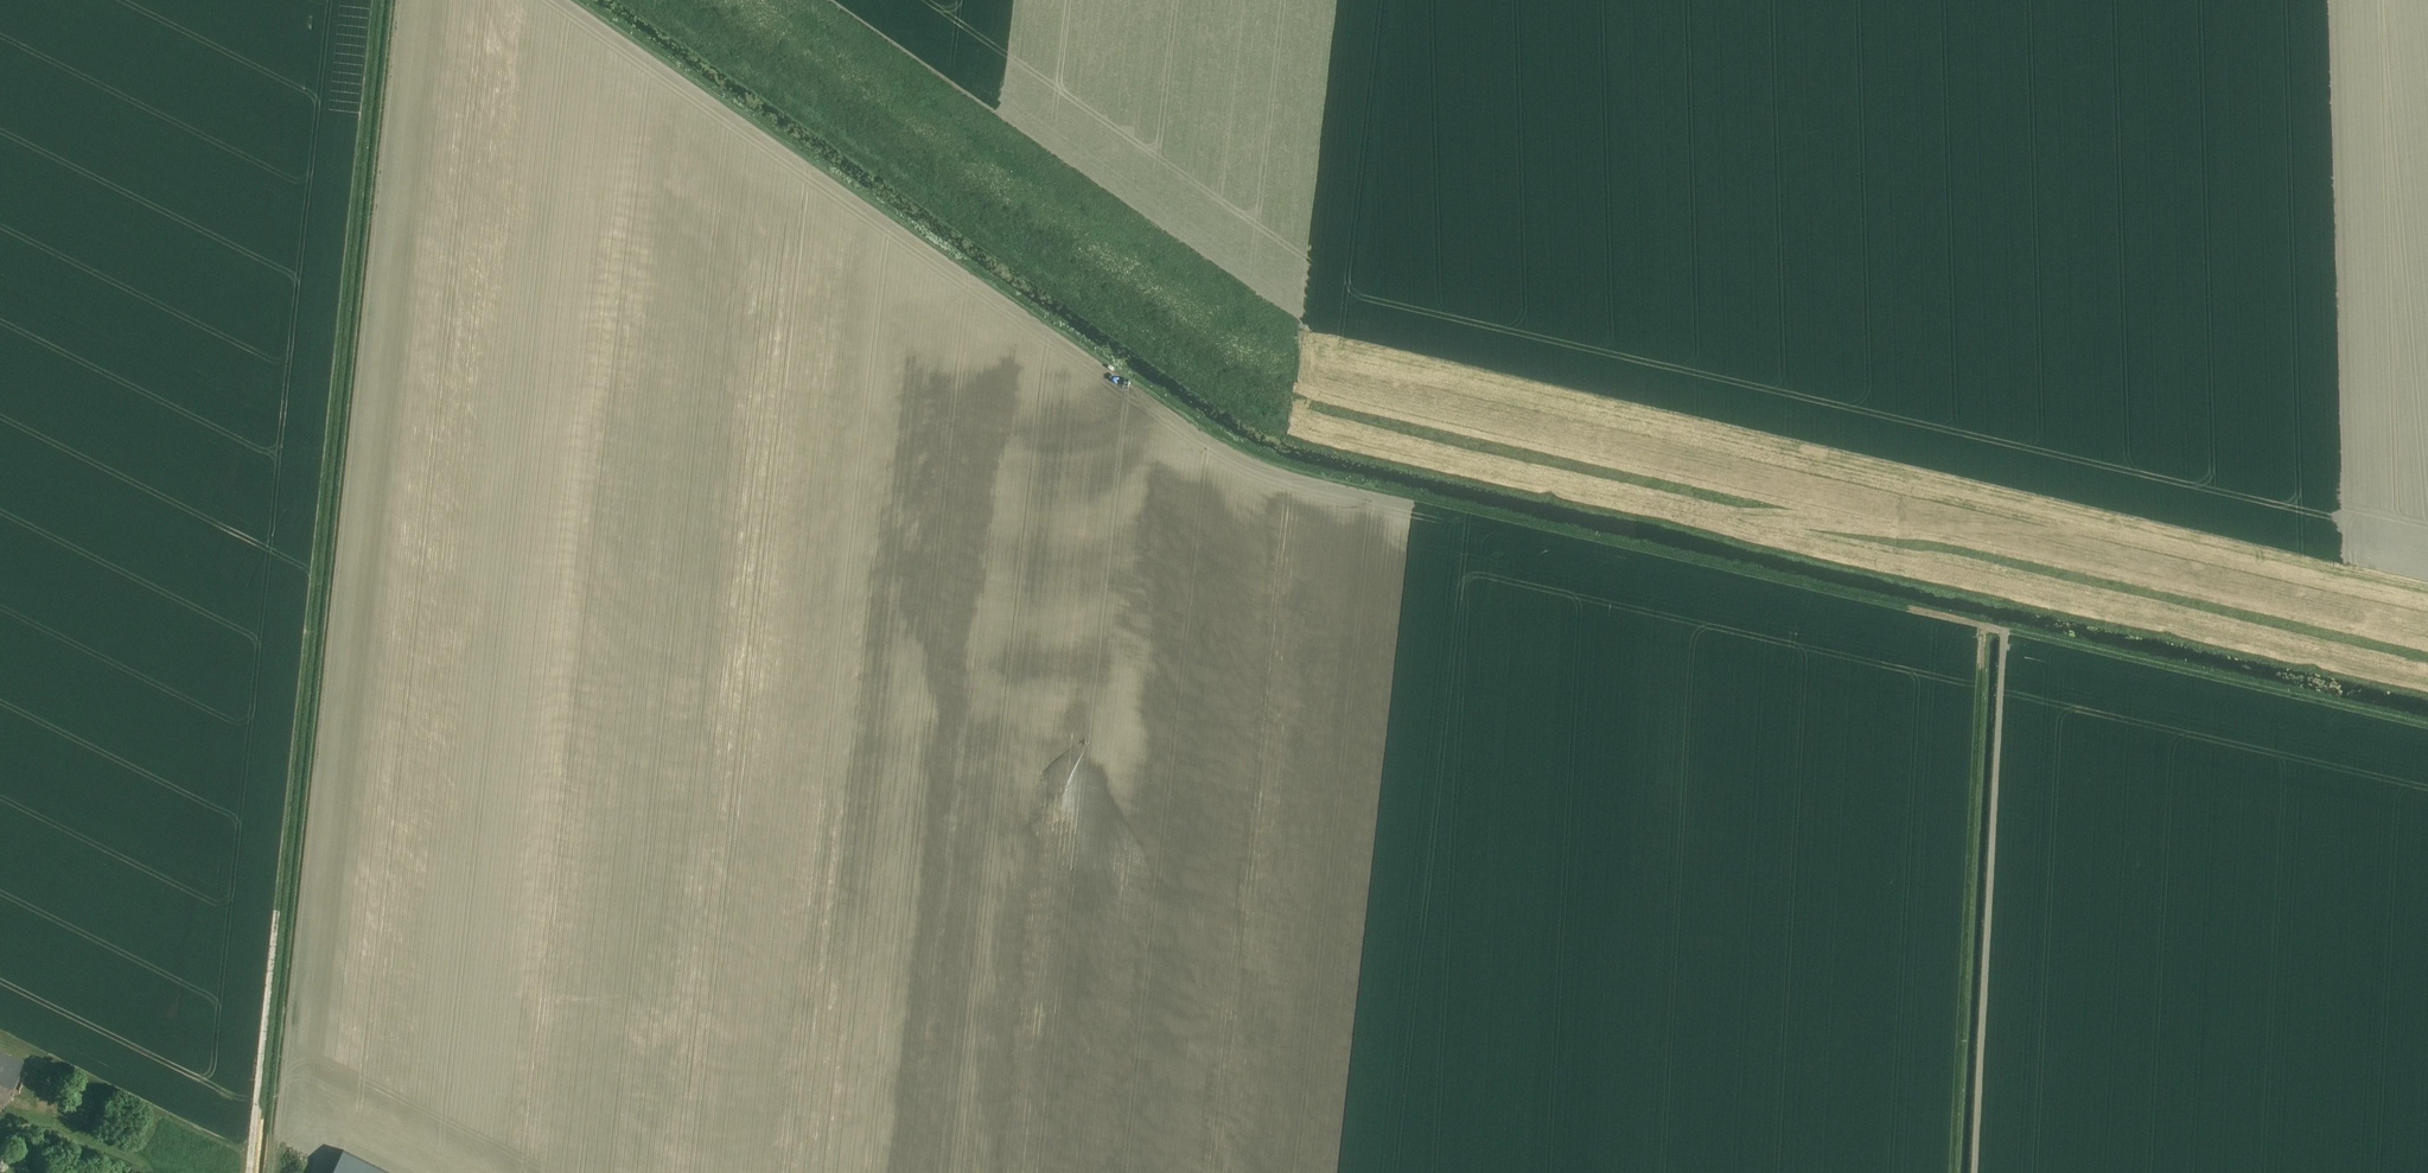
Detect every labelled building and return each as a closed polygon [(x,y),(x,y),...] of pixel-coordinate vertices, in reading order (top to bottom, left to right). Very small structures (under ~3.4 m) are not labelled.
[(46,1077),(23,1068),(26,1060),(0,1050),(0,1109),(6,1111),(12,1095),(35,1104),(46,1077)] [(339,1172),(382,1172),(347,1156),(339,1172)]
